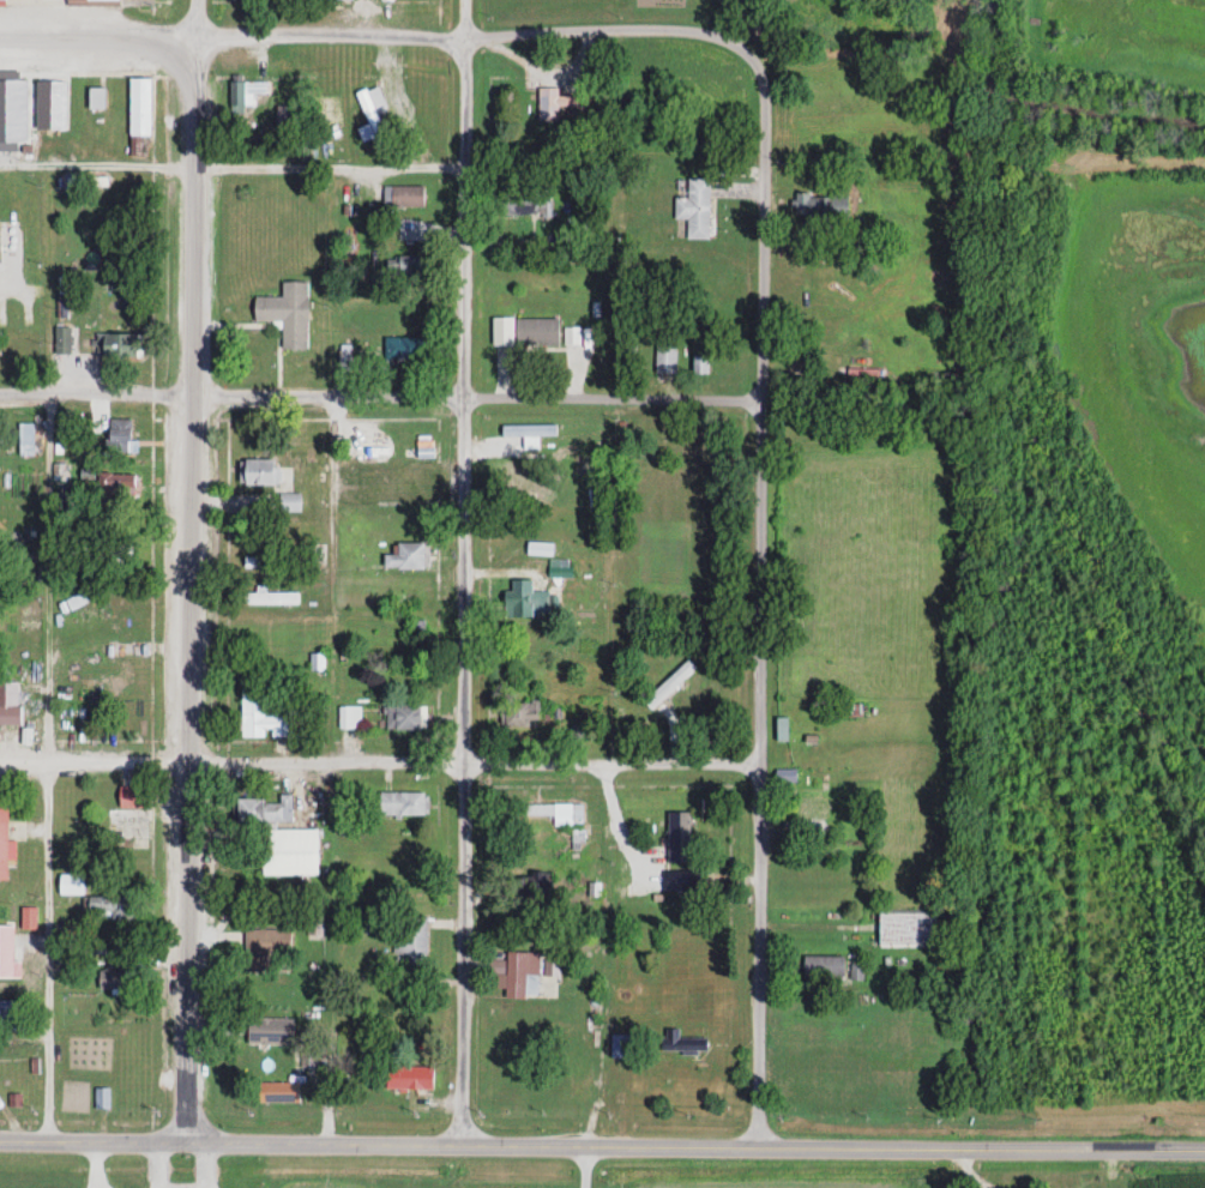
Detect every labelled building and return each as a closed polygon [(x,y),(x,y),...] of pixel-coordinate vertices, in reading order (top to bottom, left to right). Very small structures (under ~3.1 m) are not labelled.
[(26,120),(26,76),(9,76),(9,71),(0,71),(0,120),(26,120)] [(62,77),(37,77),(37,135),(62,135),(62,77)] [(151,135),(151,78),(129,78),(129,135),(151,135)] [(266,82),(230,82),(230,105),(251,105),(251,94),(266,94),(266,82)] [(558,119),(558,106),(586,106),(586,95),(559,95),(559,87),(539,87),(539,119),(558,119)] [(89,108),(105,108),(105,88),(89,88),(89,108)] [(709,238),(709,179),(687,179),(687,198),(680,198),(680,214),(686,214),(686,238),(709,238)] [(391,186),(391,207),(424,207),(424,186),(391,186)] [(501,215),(552,215),(552,188),(501,188),(501,215)] [(848,217),(848,189),(832,189),(832,195),(795,195),(795,217),(848,217)] [(387,256),(387,280),(423,280),(423,256),(387,256)] [(308,282),(282,282),(282,297),(255,297),(255,321),(282,321),(282,351),(308,351),(308,282)] [(515,319),(515,345),(558,345),(558,319),(515,319)] [(70,355),(70,327),(54,327),(54,355),(70,355)] [(96,335),(96,359),(137,359),(137,335),(96,335)] [(428,359),(428,337),(384,337),(384,359),(428,359)] [(351,371),(351,345),(339,345),(339,371),(351,371)] [(676,345),(656,345),(656,374),(676,374),(676,345)] [(707,374),(707,357),(694,357),(694,374),(707,374)] [(133,450),(133,419),(109,419),(109,450),(133,450)] [(393,457),(393,435),(355,435),(355,457),(393,457)] [(279,486),(279,460),(239,460),(239,486),(279,486)] [(524,468),(504,469),(505,492),(525,492),(524,468)] [(104,503),(135,503),(135,475),(104,475),(104,503)] [(300,494),(279,494),(279,514),(300,514),(300,494)] [(313,504),(312,519),(324,520),(325,505),(313,504)] [(427,543),(396,543),(396,554),(385,554),(385,569),(427,569),(427,543)] [(505,616),(551,616),(551,590),(532,590),(532,579),(512,579),(512,592),(505,592),(505,616)] [(267,593),(267,587),(255,587),(255,593),(243,593),(243,605),(298,605),(298,593),(267,593)] [(425,619),(411,619),(411,638),(425,638),(425,619)] [(81,660),(100,660),(100,648),(81,648),(81,660)] [(645,698),(663,717),(671,709),(662,700),(696,667),(687,657),(645,698)] [(241,688),(241,736),(267,736),(267,735),(293,735),(293,709),(265,709),(265,687),(241,688)] [(541,700),(501,700),(501,727),(541,727),(541,700)] [(421,702),(386,702),(386,729),(421,729),(421,702)] [(21,705),(0,705),(0,728),(21,727),(21,705)] [(360,705),(339,705),(339,728),(360,728),(360,705)] [(550,724),(560,723),(560,709),(550,710),(550,724)] [(119,807),(146,807),(146,785),(119,785),(119,807)] [(380,815),(428,815),(428,791),(380,791),(380,815)] [(826,791),(809,791),(809,798),(797,798),(797,824),(826,824),(826,791)] [(292,821),(292,794),(279,794),(279,798),(236,798),(236,821),(292,821)] [(583,803),(525,803),(525,815),(554,815),(554,825),(583,825),(583,803)] [(148,846),(148,809),(107,809),(107,846),(148,846)] [(691,811),(668,811),(668,862),(691,862),(691,811)] [(318,828),(260,828),(260,875),(318,875),(318,828)] [(664,870),(664,891),(707,891),(707,870),(664,870)] [(553,871),(531,871),(531,896),(553,896),(553,871)] [(83,873),(59,873),(59,894),(83,894),(83,873)] [(85,896),(85,922),(136,922),(136,896),(85,896)] [(36,907),(21,907),(21,929),(36,929),(36,907)] [(0,912),(0,942),(1,942),(1,933),(10,933),(10,912),(0,912)] [(879,913),(879,948),(938,948),(937,912),(879,913)] [(394,916),(394,968),(427,968),(427,916),(394,916)] [(243,928),(243,970),(291,970),(291,928),(243,928)] [(540,952),(507,951),(506,962),(493,961),(492,975),(505,975),(504,998),(538,999),(540,952)] [(804,976),(844,976),(844,955),(804,955),(804,976)] [(101,988),(130,988),(130,961),(101,961),(101,988)] [(7,1014),(7,1030),(26,1029),(26,999),(0,999),(0,1014),(7,1014)] [(293,1044),(294,1018),(249,1017),(248,1043),(293,1044)] [(680,1036),(680,1028),(662,1028),(662,1051),(707,1051),(707,1036),(680,1036)] [(631,1034),(611,1034),(611,1057),(631,1057),(631,1034)] [(110,1045),(70,1045),(70,1070),(110,1070),(110,1045)] [(317,1065),(317,1048),(300,1048),(300,1065),(317,1065)] [(386,1088),(433,1089),(433,1066),(386,1065),(386,1088)] [(26,1079),(26,1104),(37,1104),(37,1079),(26,1079)] [(299,1081),(260,1081),(260,1102),(299,1102),(299,1081)] [(109,1108),(109,1087),(95,1087),(95,1108),(109,1108)] [(20,1105),(20,1093),(10,1093),(10,1105),(20,1105)]
